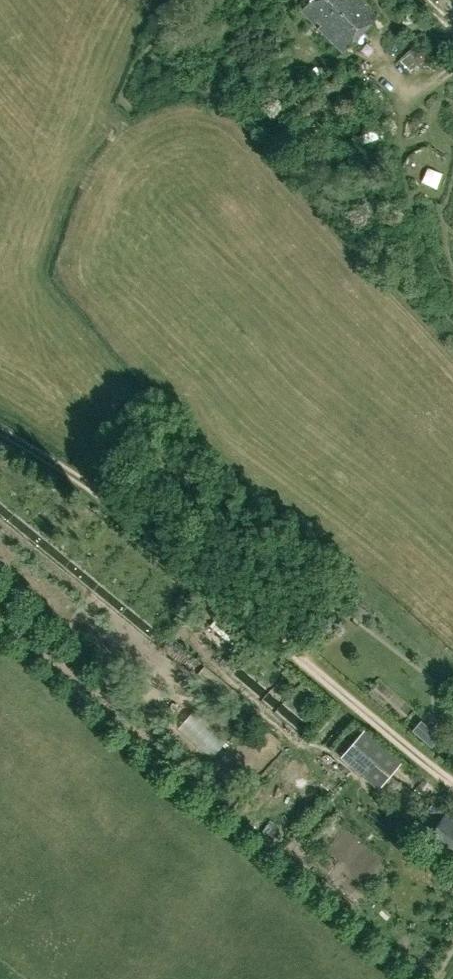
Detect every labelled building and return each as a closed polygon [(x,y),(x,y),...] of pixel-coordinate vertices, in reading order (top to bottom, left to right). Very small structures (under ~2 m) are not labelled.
[(379,15),(364,0),(312,0),(302,11),(344,52),(379,15)] [(416,51),(414,58),(419,64),(427,62),(428,54),(423,49),(416,51)] [(350,611),(360,619),(367,611),(357,602),(350,611)] [(381,787),(403,762),(367,730),(345,755),(381,787)] [(452,862),(452,818),(435,804),(413,832),(452,862)]
